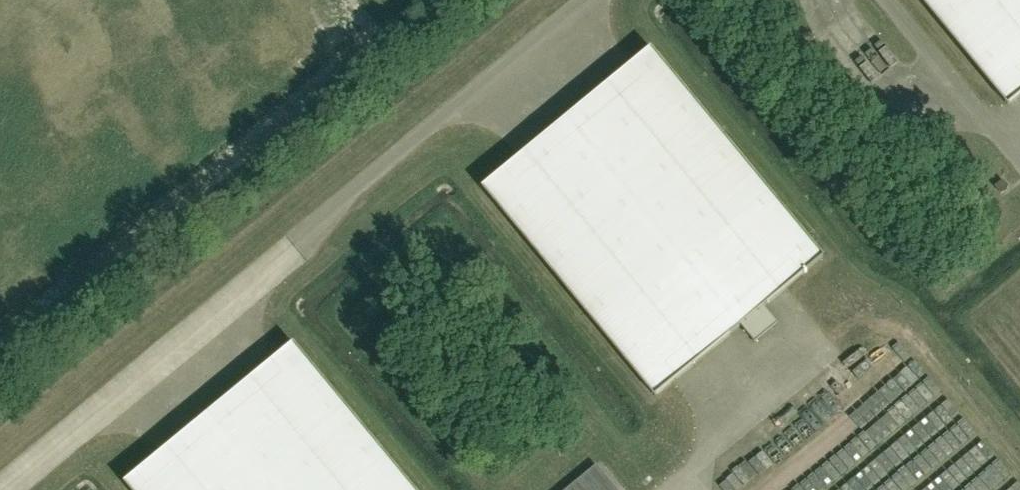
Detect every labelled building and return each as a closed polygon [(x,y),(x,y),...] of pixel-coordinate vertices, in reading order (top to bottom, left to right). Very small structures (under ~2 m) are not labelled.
[(1008,103),(1019,94),(1019,0),(923,0),(1008,103)] [(823,256),(651,47),(564,119),(482,186),(655,395),(722,340),(741,325),(755,342),(777,323),(764,306),(786,287),(823,256)] [(1002,194),(1009,187),(1003,179),(995,186),(1002,194)] [(293,342),(275,357),(221,402),(161,451),(125,481),(132,489),(415,489),(293,342)] [(775,396),(785,407),(812,384),(802,372),(775,396)] [(596,468),(570,489),(614,489),(596,468)]
